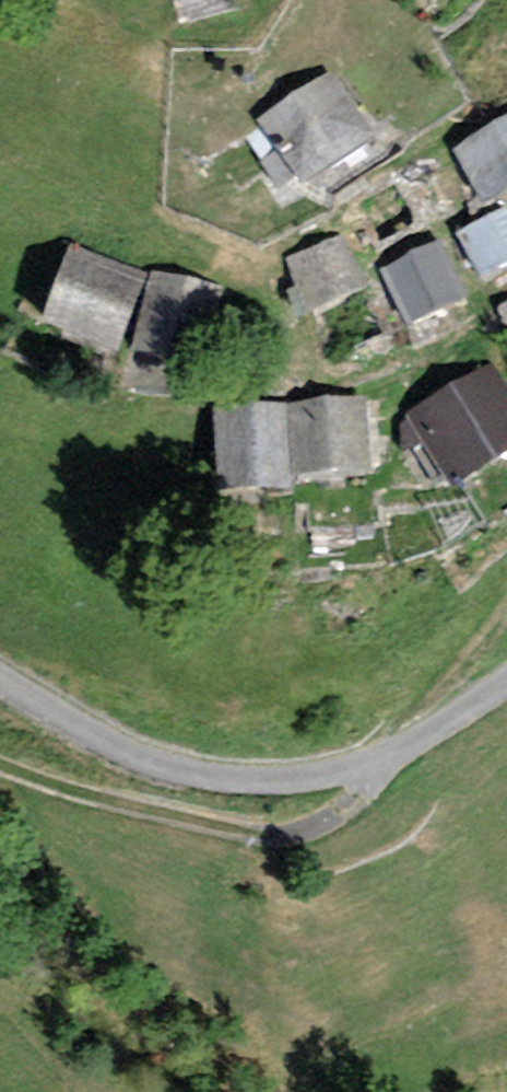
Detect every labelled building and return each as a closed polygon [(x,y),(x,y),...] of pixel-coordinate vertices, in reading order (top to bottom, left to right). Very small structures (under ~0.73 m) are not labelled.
[(371,136),(331,74),(261,120),(302,181),(371,136)] [(455,150),(484,199),(506,185),(506,119),(455,150)] [(506,208),(459,232),(480,273),(506,259),(506,210),(506,208)] [(365,283),(341,234),(288,260),(311,309),(365,283)] [(439,243),(382,269),(406,320),(463,294),(439,243)] [(142,275),(71,248),(44,319),(115,346),(142,275)] [(220,291),(152,275),(126,383),(194,399),(220,291)] [(491,365),(411,414),(453,483),(506,451),(506,392),(491,365)] [(368,468),(362,398),(289,404),(294,473),(368,468)] [(290,485),(286,404),(217,408),(221,488),(290,485)]
